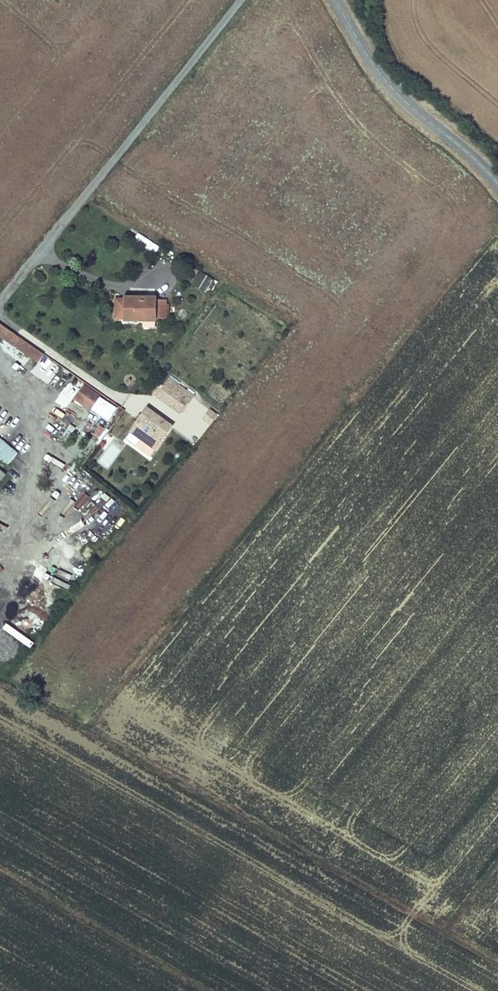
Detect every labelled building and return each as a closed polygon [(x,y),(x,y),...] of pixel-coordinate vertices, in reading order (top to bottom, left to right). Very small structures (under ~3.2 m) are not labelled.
[(126,238),(156,254),(161,244),(131,229),(126,238)] [(211,295),(218,282),(200,272),(193,285),(211,295)] [(155,298),(132,298),(125,298),(125,299),(116,299),(116,319),(125,319),(125,321),(143,321),(143,327),(155,327),(155,319),(166,319),(166,300),(155,300),(155,298)] [(37,362),(43,354),(0,324),(0,336),(37,362)] [(194,395),(169,377),(155,396),(181,414),(194,395)] [(101,395),(84,383),(73,399),(90,411),(101,395)] [(114,414),(117,410),(108,404),(105,408),(114,414)] [(163,438),(173,425),(148,407),(138,420),(163,438)] [(218,415),(210,409),(202,419),(210,425),(218,415)] [(158,446),(163,438),(138,420),(132,428),(158,446)] [(158,446),(132,428),(131,431),(142,439),(136,446),(150,457),(158,446)] [(28,649),(32,643),(6,623),(1,628),(28,649)]
